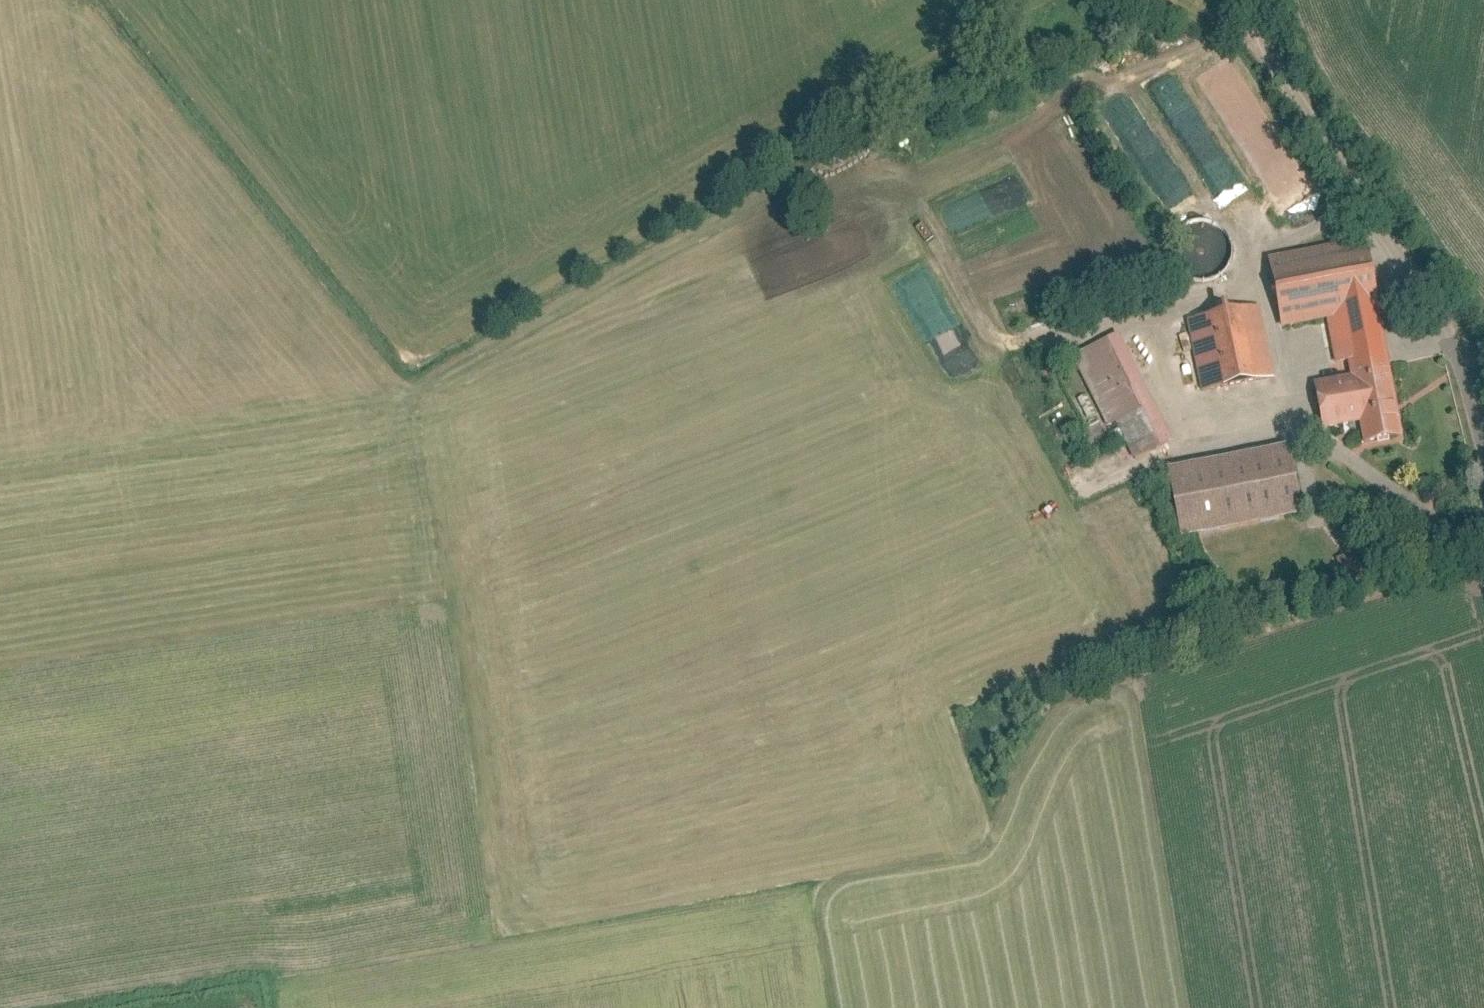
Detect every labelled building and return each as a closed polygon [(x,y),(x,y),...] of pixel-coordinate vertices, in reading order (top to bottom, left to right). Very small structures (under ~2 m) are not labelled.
[(1228,249),(1228,241),(1228,234),(1226,228),(1222,222),(1217,216),(1211,212),(1206,209),(1199,208),(1192,207),(1185,209),(1180,210),(1175,213),(1170,218),(1165,223),(1162,229),(1161,235),(1160,242),(1161,249),(1163,255),(1165,260),(1171,266),(1178,271),(1184,274),(1189,275),(1196,276),(1202,275),(1208,273),(1214,269),(1219,265),(1222,261),(1226,254),(1228,249)] [(1355,275),(1275,284),(1279,321),(1336,315),(1340,355),(1346,354),(1348,376),(1316,379),(1321,420),(1358,416),(1360,434),(1387,431),(1374,307),(1359,309),(1355,275)] [(1193,325),(1203,385),(1271,374),(1261,314),(1193,325)] [(1121,333),(1076,356),(1112,425),(1120,421),(1132,444),(1169,424),(1121,333)] [(1175,468),(1188,531),(1308,506),(1294,442),(1175,468)]
